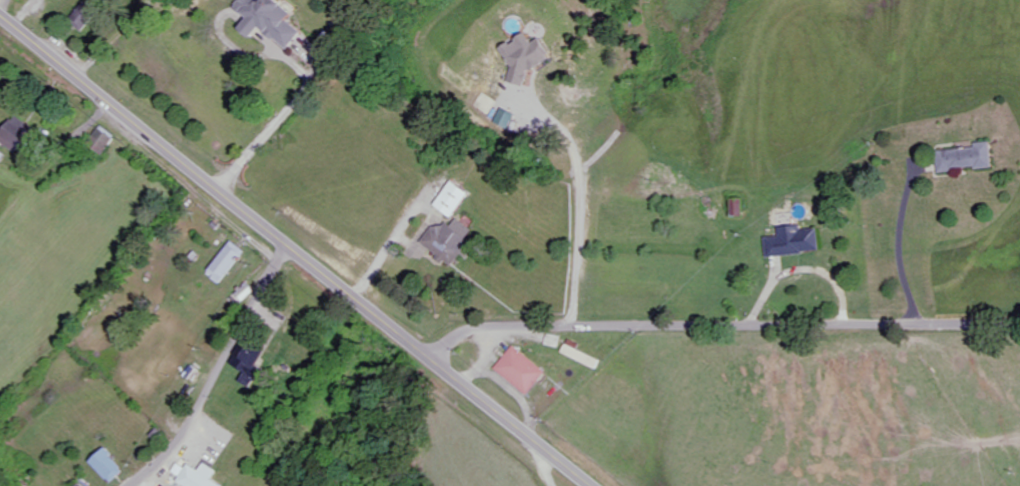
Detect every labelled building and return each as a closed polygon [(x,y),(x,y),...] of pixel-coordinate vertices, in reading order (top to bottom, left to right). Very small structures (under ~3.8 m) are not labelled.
[(292,22),(297,15),(278,0),(247,0),(240,9),(253,20),(245,30),(257,39),(265,29),(291,50),(306,32),(292,22)] [(86,31),(100,11),(87,2),(73,22),(86,31)] [(523,87),(534,81),(531,74),(556,59),(544,40),(536,44),(530,35),(502,51),(523,87)] [(39,135),(13,121),(1,142),(28,156),(39,135)] [(119,136),(104,126),(91,146),(106,156),(119,136)] [(998,167),(995,142),(979,144),(980,147),(939,152),(942,174),(998,167)] [(0,150),(0,164),(2,166),(9,155),(0,150)] [(438,206),(455,219),(474,195),(457,182),(438,206)] [(735,217),(747,217),(748,199),(735,199),(735,217)] [(423,245),(454,268),(473,242),(470,239),(476,230),(460,219),(454,227),(447,222),(442,230),(436,226),(423,245)] [(783,228),(784,237),(770,238),(772,258),(825,252),(823,229),(806,231),(806,226),(783,228)] [(223,285),(248,252),(235,242),(210,275),(223,285)] [(245,382),(256,389),(268,369),(262,365),(270,351),(253,341),(238,366),(250,374),(245,382)] [(577,343),(570,341),(565,355),(600,368),(604,359),(575,349),(577,343)] [(549,373),(516,346),(497,369),(530,396),(549,373)] [(126,471),(107,448),(92,460),(111,483),(126,471)] [(215,478),(220,470),(207,462),(203,470),(192,463),(189,467),(181,462),(175,471),(183,476),(180,482),(186,485),(225,485),(226,485),(215,478)]
